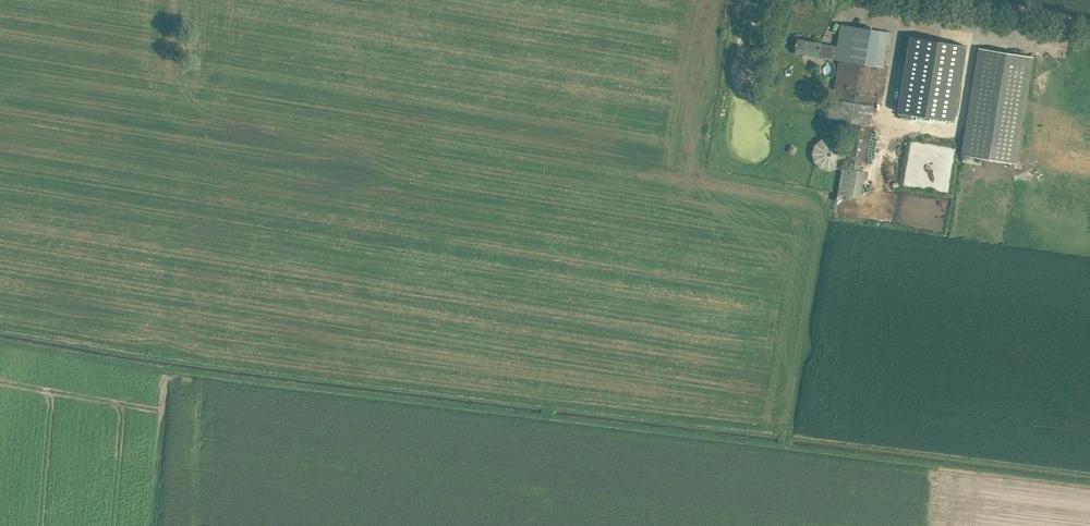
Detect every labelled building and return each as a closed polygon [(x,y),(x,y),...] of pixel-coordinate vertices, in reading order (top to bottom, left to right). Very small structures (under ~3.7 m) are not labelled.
[(882,67),(887,43),(888,32),(841,24),(837,49),(820,46),(820,42),(797,39),(797,43),(795,43),(795,44),(796,44),(795,53),(838,60),(832,99),(829,119),(850,122),(844,162),(838,193),(861,197),(865,171),(861,170),(861,164),(865,165),(874,106),(875,98),(883,99),(888,68),(882,67)] [(898,112),(952,120),(964,44),(910,36),(898,112)] [(1015,163),(1033,56),(979,47),(962,155),(1015,163)] [(843,158),(843,155),(843,153),(842,150),(840,147),(838,145),(835,143),(833,142),(830,141),(827,141),(823,142),(822,143),(820,144),(817,146),(816,148),(815,151),(814,154),(814,156),(815,161),(817,164),(819,166),(821,168),(823,169),(826,170),(829,170),(834,169),(836,168),(839,166),(840,164),(842,161),(843,158)]
